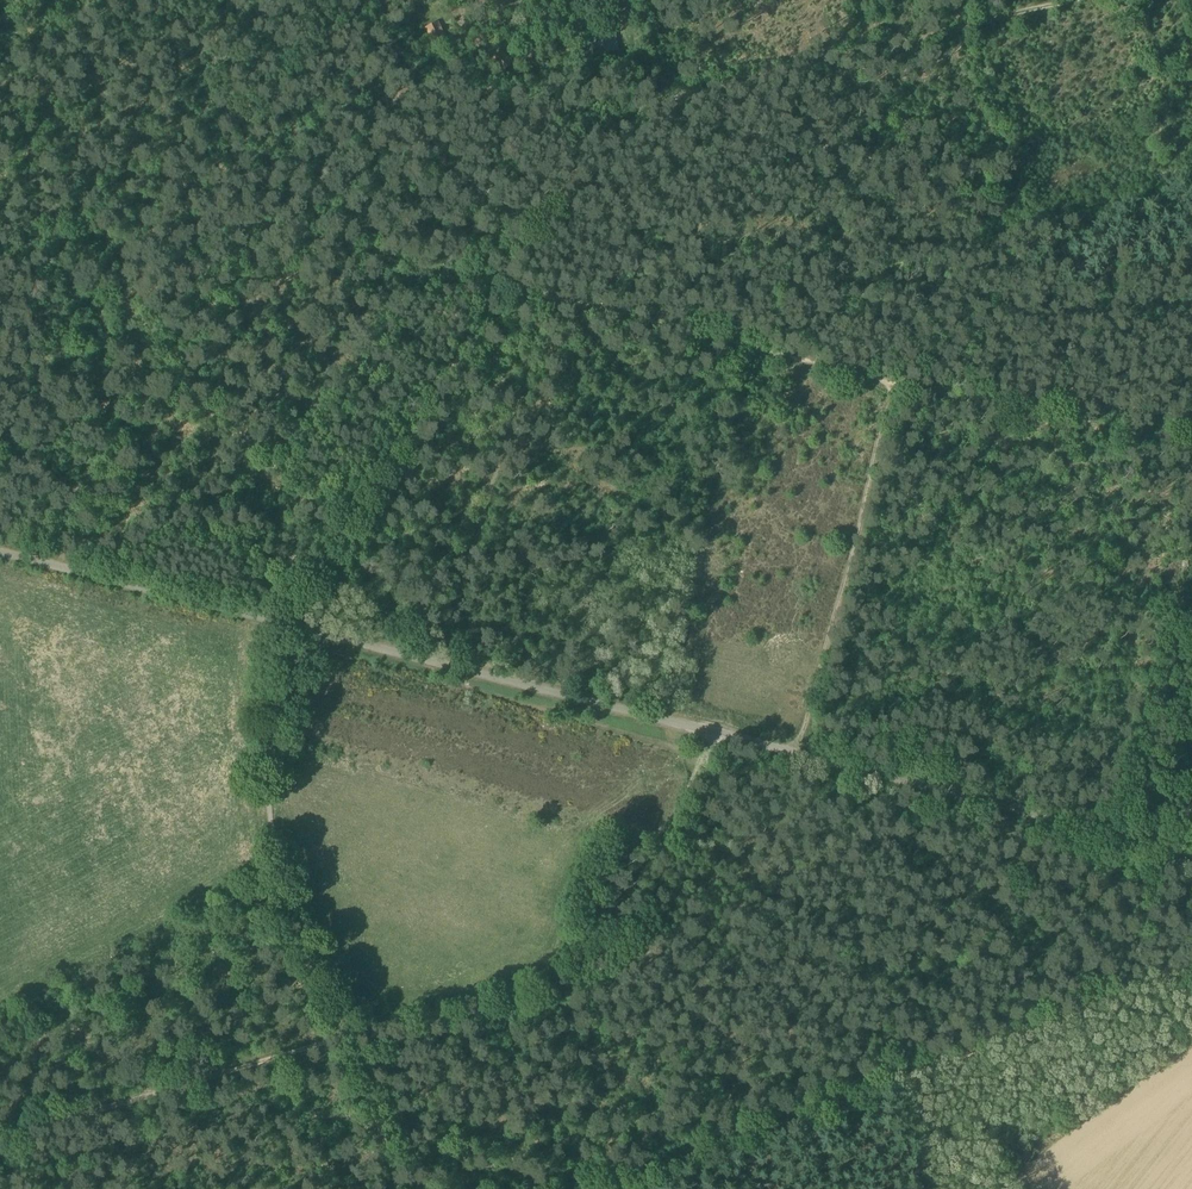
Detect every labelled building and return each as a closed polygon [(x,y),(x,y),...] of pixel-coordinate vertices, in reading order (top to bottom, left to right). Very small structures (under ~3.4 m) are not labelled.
[(448,40),(439,23),(427,30),(435,46),(448,40)] [(503,72),(512,62),(500,51),(491,61),(503,72)]
